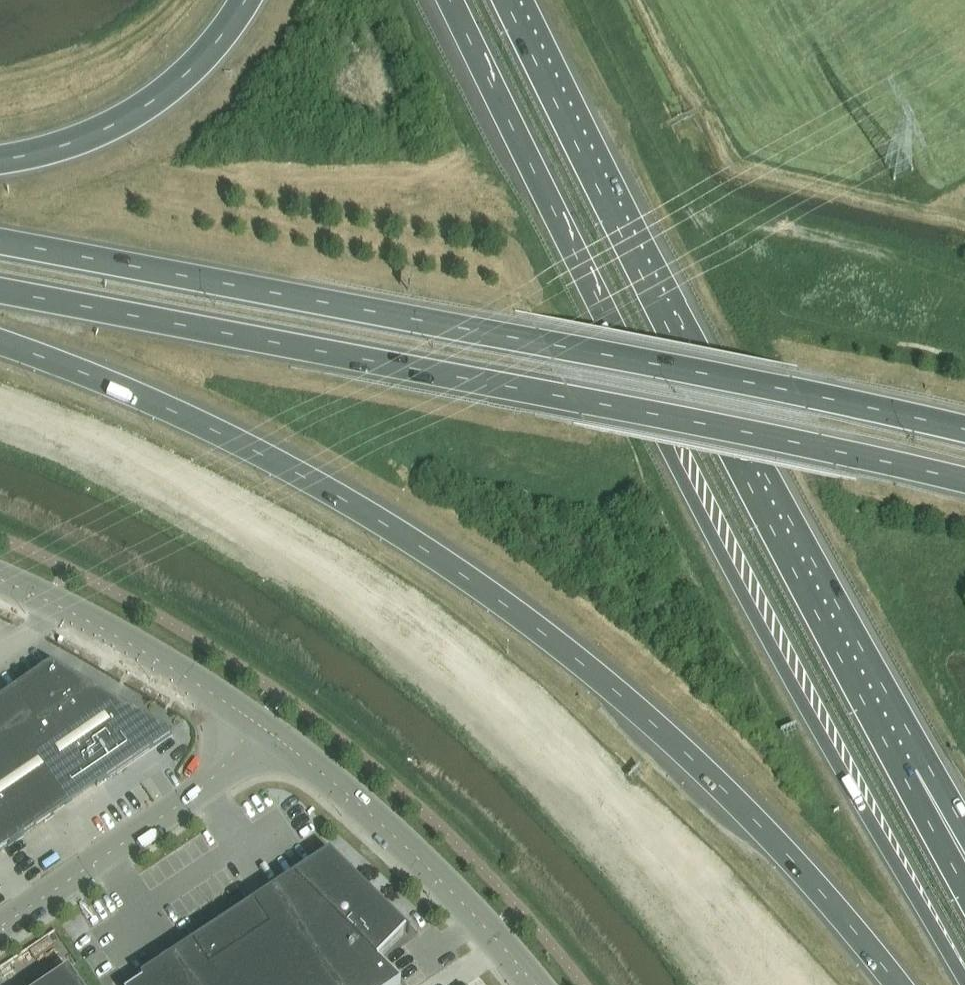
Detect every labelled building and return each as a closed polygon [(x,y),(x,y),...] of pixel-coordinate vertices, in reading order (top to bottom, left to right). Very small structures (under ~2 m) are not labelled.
[(143,755),(171,736),(167,733),(57,669),(51,665),(12,692),(13,693),(0,702),(0,853),(143,755)] [(295,880),(377,961),(405,932),(408,934),(409,933),(372,897),(370,900),(360,890),(363,887),(328,853),(292,878),(295,880)] [(400,983),(377,961),(295,880),(250,910),(248,907),(196,941),(198,944),(137,984),(398,984),(400,983)] [(67,971),(47,984),(77,984),(67,971)]
